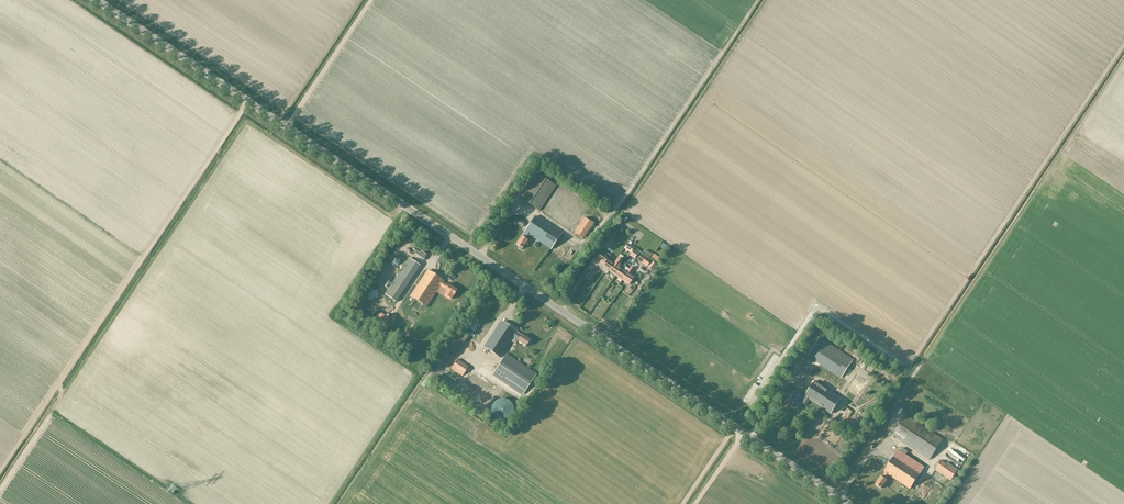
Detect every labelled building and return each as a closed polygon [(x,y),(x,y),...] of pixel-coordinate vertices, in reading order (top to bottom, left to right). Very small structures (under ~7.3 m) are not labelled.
[(226,118),(230,120),(236,111),(232,109),(226,118)] [(537,173),(520,198),(539,211),(556,186),(537,173)] [(581,204),(574,202),(566,220),(573,223),(581,204)] [(522,237),(516,245),(522,249),(528,241),(527,240),(530,236),(551,250),(562,234),(536,216),(525,232),(526,233),(523,237),(522,237)] [(583,239),(589,230),(593,224),(584,218),(574,233),(583,239)] [(522,227),(525,222),(519,219),(516,224),(522,227)] [(628,244),(624,249),(631,253),(634,248),(628,244)] [(613,265),(607,260),(610,255),(603,250),(597,259),(604,264),(602,267),(609,271),(613,265)] [(409,258),(385,295),(396,302),(420,266),(409,258)] [(620,269),(618,268),(622,261),(618,258),(613,265),(609,271),(615,276),(620,269)] [(627,273),(623,271),(626,265),(624,263),(620,269),(615,276),(622,280),(627,273)] [(633,278),(629,275),(633,269),(630,267),(627,273),(622,280),(629,285),(633,278)] [(454,296),(457,291),(448,284),(447,285),(443,282),(443,281),(428,271),(410,296),(426,307),(440,286),(445,289),(444,290),(447,291),(444,295),(451,300),(454,296)] [(356,314),(365,300),(361,297),(351,311),(356,314)] [(381,330),(389,319),(380,312),(372,324),(381,330)] [(530,341),(522,335),(517,332),(501,321),(484,347),(500,358),(514,337),(518,340),(518,341),(526,347),(530,341)] [(461,332),(449,350),(455,354),(467,336),(461,332)] [(841,378),(853,360),(820,337),(808,356),(841,378)] [(506,354),(493,375),(523,395),(537,375),(506,354)] [(463,376),(469,367),(457,360),(451,369),(463,376)] [(490,395),(496,386),(472,370),(466,379),(490,395)] [(857,372),(846,388),(856,395),(867,378),(857,372)] [(831,414),(841,398),(815,381),(805,397),(806,398),(803,402),(802,401),(796,410),(802,414),(808,405),(807,405),(810,400),(831,414)] [(480,410),(487,399),(463,383),(456,394),(480,410)] [(794,408),(802,395),(795,390),(786,403),(794,408)] [(514,412),(514,411),(514,410),(514,409),(514,408),(514,407),(513,406),(513,405),(512,404),(511,403),(511,402),(510,402),(509,401),(508,401),(507,400),(506,400),(505,399),(503,399),(502,399),(501,399),(500,400),(499,400),(498,400),(497,401),(496,401),(495,402),(494,403),(494,404),(493,404),(493,405),(492,406),(492,407),(491,408),(491,409),(491,410),(491,411),(491,412),(491,414),(492,415),(492,416),(493,417),(493,418),(494,418),(494,419),(495,420),(496,420),(497,421),(498,421),(499,422),(500,422),(501,422),(502,422),(503,422),(504,422),(505,422),(506,422),(507,421),(509,421),(510,420),(510,419),(511,419),(512,418),(513,417),(513,416),(513,415),(514,414),(514,413),(514,412)] [(448,413),(456,420),(459,416),(451,409),(448,413)] [(930,460),(943,439),(906,415),(893,435),(930,460)] [(817,417),(809,432),(816,435),(824,421),(817,417)] [(871,450),(874,445),(869,441),(865,446),(871,450)] [(735,447),(725,464),(732,469),(743,451),(735,447)] [(924,467),(901,452),(899,450),(884,472),(885,473),(882,477),(881,476),(876,485),(882,489),(884,485),(885,486),(888,481),(886,480),(889,475),(910,489),(924,467)] [(957,471),(946,464),(941,461),(935,470),(951,480),(957,471)] [(921,500),(925,496),(919,490),(914,494),(921,500)]
